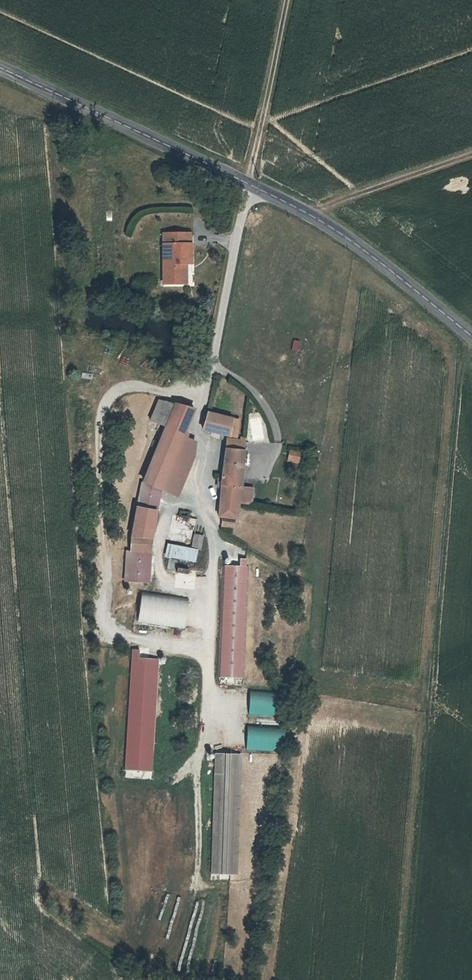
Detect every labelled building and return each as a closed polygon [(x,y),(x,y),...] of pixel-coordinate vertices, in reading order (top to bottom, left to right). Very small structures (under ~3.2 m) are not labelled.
[(154,286),(173,287),(174,267),(179,267),(184,267),(185,237),(157,235),(157,249),(162,250),(161,266),(156,266),(154,286)] [(297,351),(299,341),(292,340),(290,350),(297,351)] [(137,516),(135,546),(150,546),(150,544),(154,544),(156,502),(157,500),(181,447),(195,417),(179,410),(173,422),(168,433),(141,494),(137,516)] [(168,433),(173,422),(162,418),(157,429),(168,433)] [(206,418),(201,431),(227,439),(232,426),(206,418)] [(242,450),(243,442),(238,441),(231,440),(225,439),(220,515),(229,516),(239,515),(242,450)] [(202,456),(181,447),(157,500),(179,507),(202,456)] [(298,464),(301,453),(288,450),(285,461),(298,464)] [(193,533),(190,547),(166,543),(164,557),(197,563),(201,534),(193,533)] [(149,564),(150,546),(135,546),(135,565),(149,564)] [(168,569),(187,572),(189,563),(170,559),(168,569)] [(242,565),(230,565),(225,565),(224,674),(249,675),(250,565),(248,565),(242,565)] [(140,592),(136,623),(183,629),(187,598),(140,592)] [(133,770),(156,771),(161,668),(143,667),(144,659),(136,659),(136,667),(138,667),(133,770)] [(247,715),(277,715),(277,693),(247,693),(247,715)] [(245,728),(245,750),(283,750),(283,728),(245,728)] [(248,751),(247,751),(222,752),(220,852),(220,872),(245,872),(248,751)]
